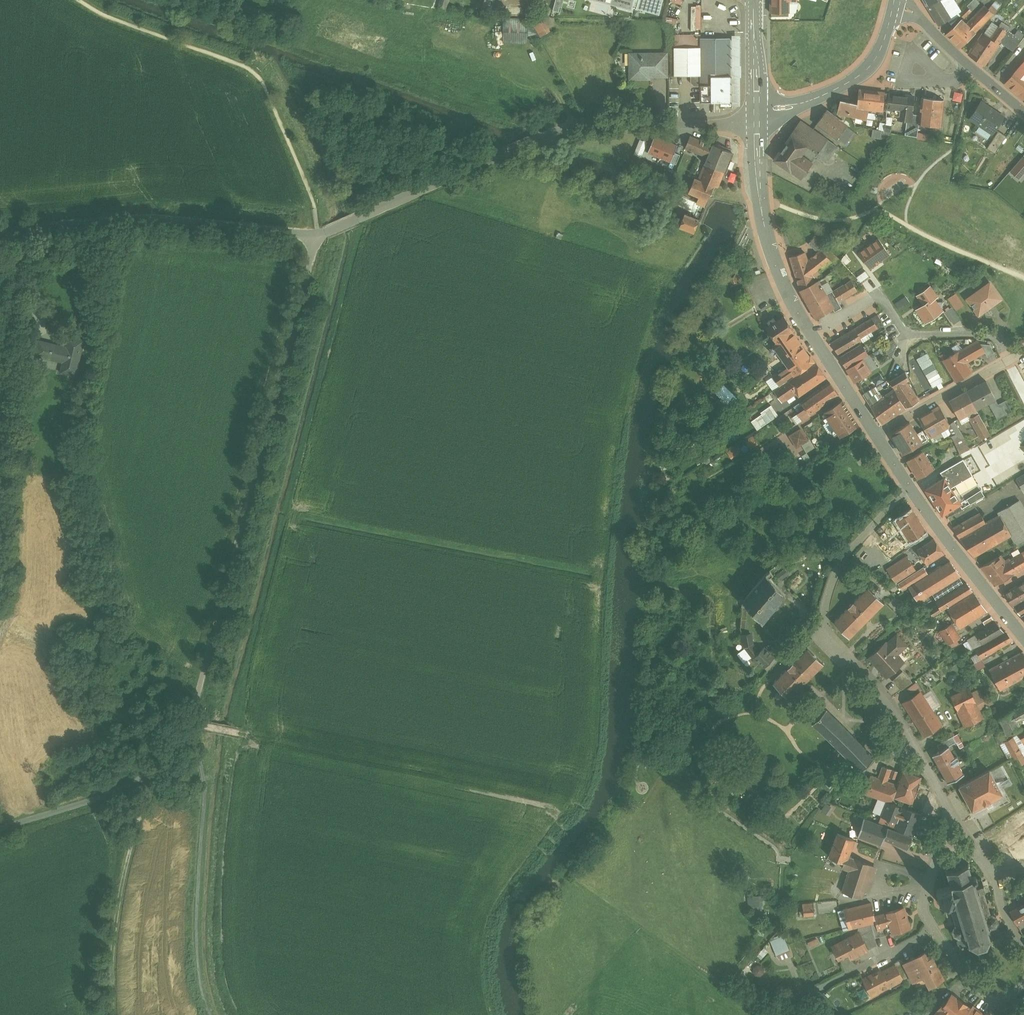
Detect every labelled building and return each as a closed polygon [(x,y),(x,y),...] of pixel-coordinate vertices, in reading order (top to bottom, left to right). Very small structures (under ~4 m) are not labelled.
[(439,8),(446,9),(449,0),(441,0),(439,8)] [(560,12),(564,0),(557,0),(553,10),(560,12)] [(631,10),(632,5),(634,0),(595,0),(631,10)] [(632,5),(637,6),(636,9),(659,15),(663,0),(634,0),(632,5)] [(771,13),(789,12),(789,0),(771,0),(771,13)] [(927,7),(939,25),(947,20),(951,17),(940,0),(938,0),(927,7)] [(954,0),(940,0),(951,17),(947,20),(951,25),(960,16),(958,13),(961,11),(954,0)] [(959,13),(964,18),(965,18),(980,3),(977,0),(973,0),(959,13)] [(985,5),(970,21),(969,20),(966,24),(975,33),(994,14),(994,15),(999,9),(993,4),(989,9),(985,5)] [(702,30),(702,5),(692,5),(692,30),(702,30)] [(528,18),(504,18),(504,42),(528,42),(528,18)] [(966,24),(961,20),(947,34),(961,48),(975,33),(966,24)] [(548,33),(541,22),(535,25),(542,37),(548,33)] [(984,33),(969,55),(985,65),(999,44),(1000,42),(1007,31),(1004,30),(1007,25),(1002,22),(991,38),(984,33)] [(1020,42),(1007,31),(1000,42),(1013,51),(1020,42)] [(696,34),(676,34),(676,75),(693,75),(693,81),(696,84),(702,84),(701,38),(696,36),(696,34)] [(731,38),(701,38),(702,84),(702,102),(712,102),(732,102),(731,76),(731,38)] [(1014,51),(1019,54),(1023,47),(1023,45),(1021,42),(1014,51)] [(667,55),(631,55),(631,78),(649,78),(649,76),(667,76),(667,55)] [(1019,69),(1006,83),(1012,88),(1012,89),(1019,94),(1023,98),(1023,63),(1019,69)] [(885,93),(860,90),(858,104),(858,108),(869,108),(884,109),(885,93)] [(915,96),(889,93),(888,109),(900,111),(913,112),(915,96)] [(944,100),(922,97),(920,115),(919,124),(941,127),(944,100)] [(858,104),(841,100),(838,113),(867,119),(869,108),(858,108),(858,104)] [(1004,116),(982,102),(971,119),(992,133),(1004,116)] [(888,109),(877,109),(876,115),(887,118),(888,109)] [(847,126),(827,111),(817,123),(838,138),(847,126)] [(913,112),(900,111),(899,120),(907,121),(911,122),(912,114),(913,112)] [(912,114),(911,122),(907,121),(905,135),(918,137),(919,124),(920,115),(912,114)] [(829,139),(801,120),(791,134),(808,146),(818,153),(817,155),(818,156),(827,162),(828,160),(838,146),(828,139),(829,139)] [(886,123),(875,121),(873,129),(885,131),(886,123)] [(847,126),(838,138),(846,144),(851,138),(846,135),(851,129),(847,126)] [(885,131),(873,129),(872,137),(889,140),(890,132),(885,131)] [(999,131),(987,148),(995,153),(1007,136),(999,131)] [(661,158),(669,140),(656,135),(648,153),(661,158)] [(808,146),(791,135),(790,137),(788,135),(778,149),(780,151),(774,160),(790,171),(791,171),(799,159),(808,146)] [(713,146),(691,136),(686,148),(708,157),(713,146)] [(641,139),(635,154),(643,157),(649,142),(641,139)] [(669,140),(661,158),(674,163),(681,145),(669,140)] [(732,153),(713,145),(713,146),(708,157),(705,164),(706,164),(724,172),(726,173),(728,168),(726,168),(732,153)] [(818,153),(808,146),(799,159),(801,161),(804,156),(813,162),(818,156),(817,155),(818,153)] [(804,156),(801,161),(799,159),(791,171),(802,178),(813,162),(804,156)] [(724,172),(706,164),(699,179),(714,186),(718,188),(724,172)] [(699,179),(696,178),(689,192),(701,197),(708,199),(714,186),(699,179)] [(708,199),(701,197),(698,204),(706,207),(709,200),(708,199)] [(699,220),(685,215),(680,228),(694,233),(699,220)] [(816,237),(810,232),(806,237),(811,242),(816,237)] [(879,237),(853,254),(867,274),(892,257),(879,237)] [(833,261),(821,250),(812,258),(820,271),(833,261)] [(806,252),(790,257),(800,289),(824,277),(820,271),(812,258),(808,260),(806,252)] [(824,277),(800,289),(818,319),(834,309),(826,294),(833,290),(828,283),(837,278),(831,270),(824,275),(825,277),(824,277)] [(737,272),(728,275),(731,286),(741,283),(737,272)] [(834,292),(839,301),(857,290),(852,281),(834,292)] [(978,315),(1001,298),(990,283),(967,299),(978,315)] [(930,287),(917,295),(924,305),(917,310),(926,323),(942,311),(934,299),(937,297),(930,287)] [(834,292),(833,290),(826,294),(834,309),(835,311),(842,307),(839,301),(834,292)] [(956,311),(966,305),(958,292),(949,298),(956,311)] [(946,312),(955,324),(962,320),(953,307),(946,312)] [(758,313),(749,318),(752,323),(761,318),(758,313)] [(794,332),(795,331),(785,316),(777,321),(774,318),(768,321),(771,325),(767,328),(772,335),(764,340),(768,346),(775,341),(777,343),(773,345),(788,366),(794,376),(815,361),(811,355),(810,356),(794,332)] [(872,318),(832,343),(840,356),(856,347),(855,345),(862,341),(861,338),(878,328),(872,318)] [(85,340),(70,336),(67,346),(40,340),(36,355),(64,362),(61,372),(77,376),(85,340)] [(894,339),(883,347),(882,348),(885,351),(886,351),(891,359),(891,358),(898,345),(894,339)] [(979,341),(958,353),(966,364),(985,353),(986,352),(981,344),(979,341)] [(856,347),(840,356),(848,368),(863,359),(868,356),(861,344),(856,347)] [(990,345),(981,344),(986,352),(985,353),(988,357),(995,353),(990,345)] [(929,353),(918,359),(934,388),(945,382),(929,353)] [(958,353),(948,359),(944,361),(957,382),(972,374),(967,365),(966,365),(966,364),(958,353)] [(877,368),(869,355),(868,356),(863,359),(871,372),(877,368)] [(863,359),(848,368),(856,382),(871,372),(863,359)] [(816,362),(790,380),(789,379),(780,386),(774,390),(782,402),(796,393),(799,397),(827,378),(816,362)] [(788,366),(773,376),(780,386),(789,379),(794,376),(788,366)] [(906,372),(890,382),(901,398),(907,408),(919,402),(906,382),(909,380),(908,377),(906,372)] [(987,381),(967,392),(977,409),(989,403),(996,399),(987,381)] [(830,382),(801,403),(805,408),(798,413),(803,420),(839,395),(830,382)] [(883,397),(880,394),(877,387),(864,395),(871,406),(882,425),(906,409),(895,390),(883,400),(881,399),(883,397)] [(967,392),(950,401),(959,419),(968,414),(977,409),(967,392)] [(1006,400),(999,404),(996,399),(989,403),(998,420),(1013,412),(1006,400)] [(843,400),(825,412),(840,436),(858,424),(843,400)] [(731,413),(720,402),(704,418),(702,416),(700,419),(709,428),(715,422),(718,425),(731,413)] [(940,407),(919,419),(930,437),(933,436),(935,441),(944,436),(941,431),(947,428),(950,426),(949,424),(940,407)] [(991,434),(977,409),(968,414),(982,439),(991,434)] [(769,422),(764,414),(757,418),(763,426),(769,422)] [(964,438),(954,421),(949,424),(950,426),(947,428),(954,438),(964,438)] [(910,423),(891,434),(903,454),(922,443),(916,434),(910,423)] [(801,429),(793,434),(791,438),(797,447),(808,440),(801,429)] [(928,439),(922,430),(916,434),(922,443),(928,439)] [(749,450),(760,445),(755,435),(744,440),(749,450)] [(964,438),(954,438),(953,438),(960,454),(969,449),(964,438)] [(739,444),(727,452),(732,458),(743,450),(739,444)] [(706,452),(701,455),(705,461),(710,458),(706,452)] [(929,463),(922,452),(908,460),(919,479),(935,469),(931,462),(929,463)] [(964,459),(940,472),(944,478),(945,478),(949,485),(971,472),(964,459)] [(944,478),(926,490),(943,516),(945,514),(962,503),(953,490),(949,485),(945,478),(944,478)] [(999,512),(1000,515),(986,523),(981,513),(954,528),(960,538),(960,539),(974,557),(1012,535),(1018,546),(1023,542),(1023,508),(1020,500),(999,512)] [(927,531),(913,510),(897,520),(908,538),(910,541),(911,541),(927,531)] [(891,548),(885,552),(890,560),(913,545),(911,541),(910,541),(908,538),(891,548)] [(934,538),(917,549),(927,564),(944,553),(934,538)] [(890,560),(885,552),(891,548),(890,547),(880,554),(886,563),(890,560)] [(880,554),(878,550),(870,555),(878,568),(886,563),(880,554)] [(1001,556),(999,557),(982,567),(996,585),(1014,575),(1014,574),(1023,569),(1023,553),(1011,560),(1010,558),(1006,561),(1001,556)] [(898,583),(917,571),(908,557),(888,570),(897,584),(898,583)] [(950,561),(929,574),(924,567),(917,571),(898,583),(903,591),(909,587),(919,603),(933,594),(960,577),(962,576),(950,561)] [(883,566),(874,572),(877,577),(886,571),(883,566)] [(786,593),(767,573),(744,601),(742,601),(741,604),(743,604),(742,605),(748,607),(762,622),(786,593)] [(960,577),(933,594),(937,601),(939,604),(930,610),(934,616),(974,591),(967,582),(964,584),(960,577)] [(1004,594),(1014,607),(1023,601),(1023,583),(1004,594)] [(869,587),(854,602),(853,601),(848,607),(849,607),(834,622),(850,638),(867,620),(884,603),(869,587)] [(974,592),(948,609),(960,629),(988,611),(974,592)] [(1014,607),(1021,616),(1023,614),(1023,601),(1014,607)] [(996,622),(978,633),(978,634),(969,639),(970,642),(975,649),(1005,632),(996,622)] [(952,624),(941,631),(951,648),(958,644),(956,640),(961,637),(952,624)] [(1007,632),(977,649),(979,653),(982,659),(1014,640),(1007,632)] [(765,646),(760,652),(754,644),(752,634),(742,635),(744,648),(753,660),(755,658),(765,667),(775,656),(765,646)] [(897,635),(888,643),(895,652),(905,643),(897,635)] [(886,642),(869,657),(887,677),(904,662),(895,652),(888,643),(886,642)] [(808,648),(793,662),(788,667),(788,668),(773,682),(789,698),(824,663),(808,648)] [(990,670),(1001,690),(1023,678),(1023,652),(990,670)] [(979,653),(970,657),(974,663),(982,659),(979,653)] [(903,671),(893,680),(902,690),(913,682),(903,671)] [(976,701),(969,687),(951,696),(965,726),(983,718),(980,710),(976,701)] [(941,724),(921,692),(904,703),(924,735),(941,724)] [(983,698),(977,701),(976,701),(980,710),(987,707),(983,698)] [(999,718),(1008,735),(1021,727),(1018,721),(1023,718),(1023,705),(999,718)] [(880,756),(831,708),(817,722),(866,770),(880,756)] [(900,733),(891,743),(899,751),(906,744),(900,733)] [(1020,749),(1014,737),(1005,742),(1011,754),(1020,749)] [(891,743),(881,753),(890,761),(899,751),(891,743)] [(964,774),(949,746),(933,755),(948,783),(964,774)] [(1013,757),(1018,767),(1023,764),(1023,756),(1022,752),(1013,757)] [(922,777),(902,770),(897,784),(888,780),(890,776),(896,778),(899,771),(883,765),(879,777),(871,774),(864,793),(888,802),(891,803),(894,796),(913,803),(915,796),(916,796),(920,783),(922,777)] [(989,770),(960,786),(973,810),(1002,794),(989,770)] [(901,811),(897,809),(899,806),(891,803),(888,802),(880,822),(913,834),(921,814),(902,807),(901,811)] [(888,826),(864,817),(858,836),(859,836),(882,845),(884,838),(908,848),(913,836),(888,827),(888,826)] [(855,839),(839,833),(830,856),(830,855),(829,856),(839,860),(838,862),(844,864),(843,867),(850,870),(854,857),(849,855),(855,839)] [(873,864),(854,857),(850,870),(843,891),(862,898),(866,885),(870,886),(872,879),(869,877),(873,864)] [(970,864),(969,862),(967,865),(962,867),(962,865),(953,867),(953,869),(949,871),(946,869),(945,871),(948,873),(951,885),(937,889),(938,894),(936,894),(939,901),(940,900),(941,905),(950,902),(953,912),(951,913),(952,915),(954,914),(957,925),(956,925),(953,930),(955,935),(959,937),(957,940),(958,940),(961,950),(968,946),(969,947),(971,945),(977,949),(976,952),(979,952),(979,949),(985,947),(987,949),(989,948),(987,945),(990,940),(993,940),(993,939),(1001,936),(999,929),(999,928),(994,923),(998,922),(997,916),(992,918),(992,914),(991,914),(988,904),(990,903),(989,902),(987,902),(984,891),(986,891),(982,878),(978,879),(977,877),(976,877),(974,877),(973,878),(969,866),(970,864)] [(769,895),(748,896),(749,906),(754,906),(754,909),(765,909),(764,901),(769,901),(769,895)] [(872,902),(845,909),(850,928),(871,923),(876,921),(875,916),(872,902)] [(1010,911),(1017,925),(1023,921),(1023,904),(1010,911)] [(814,907),(804,908),(804,911),(805,916),(815,915),(814,907)] [(904,907),(888,912),(875,916),(876,921),(878,929),(891,925),(893,933),(910,928),(904,907)] [(891,925),(878,929),(876,921),(871,923),(873,929),(875,937),(893,933),(891,925)] [(873,929),(861,935),(868,949),(877,944),(875,937),(873,929)] [(859,932),(833,946),(839,958),(849,953),(851,958),(868,949),(861,935),(859,932)] [(785,935),(772,940),(779,961),(793,956),(785,935)] [(905,962),(904,963),(911,976),(913,980),(924,975),(929,986),(944,978),(929,950),(905,962)] [(903,958),(895,962),(896,964),(904,979),(911,976),(904,963),(905,962),(903,958)] [(896,964),(882,971),(882,970),(870,976),(869,976),(865,978),(865,979),(864,980),(871,995),(889,986),(890,987),(904,979),(896,964)] [(952,993),(947,1001),(945,1000),(938,1009),(934,1014),(949,1014),(950,1014),(966,1014),(974,1005),(973,1004),(971,1008),(967,1005),(967,1004),(959,998),(952,993)] [(966,1014),(987,1014),(974,1005),(966,1014)]
